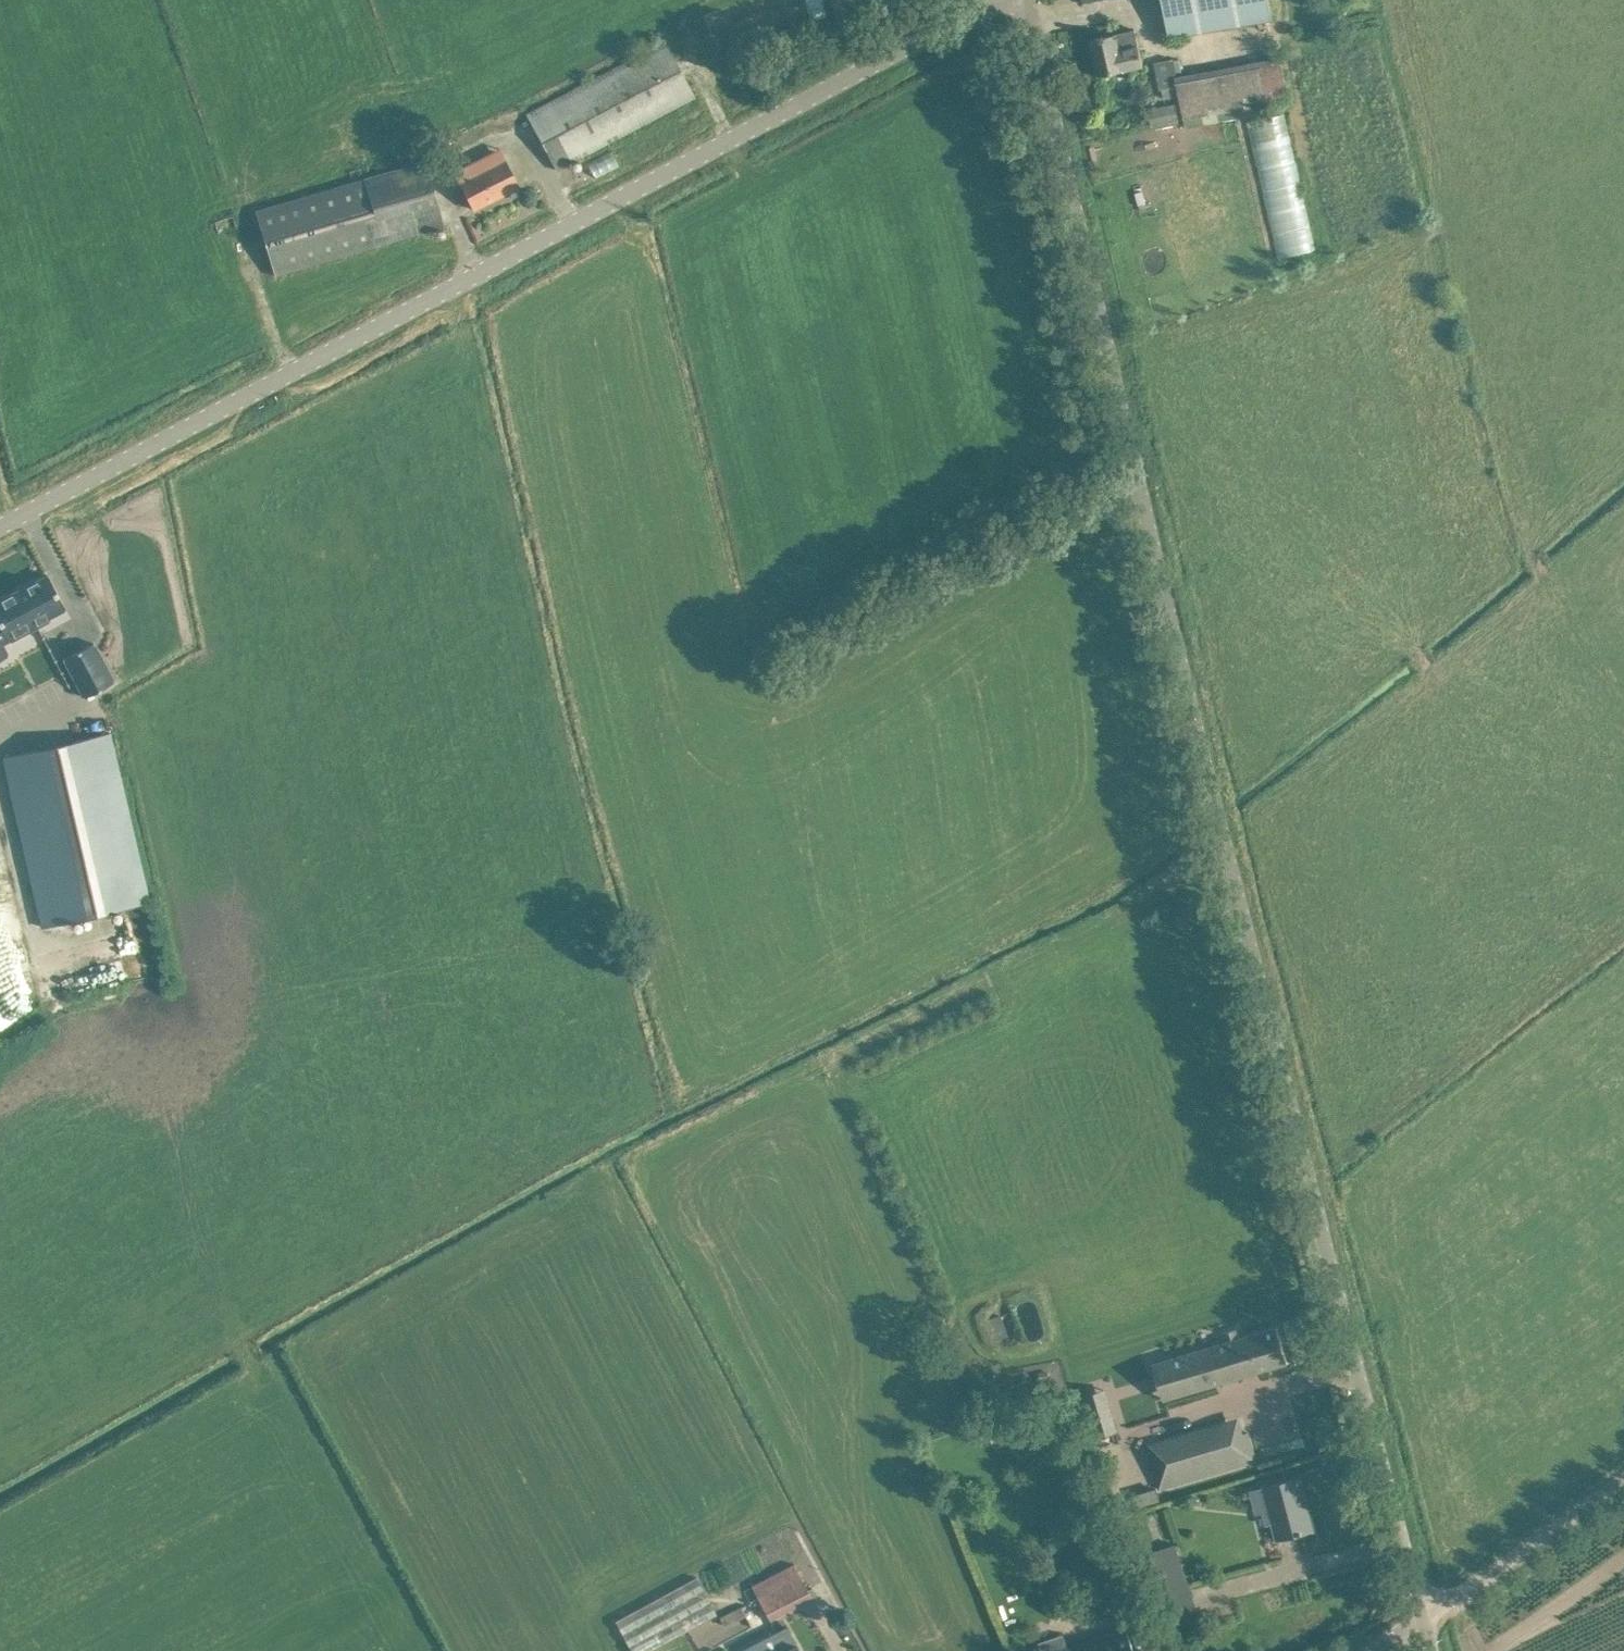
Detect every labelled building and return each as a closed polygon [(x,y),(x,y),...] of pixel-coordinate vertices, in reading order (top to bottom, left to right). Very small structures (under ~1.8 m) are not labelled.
[(1169,36),(1273,17),(1270,0),(1162,0),(1169,36)] [(1091,39),(1099,75),(1144,65),(1135,29),(1091,39)] [(527,113),(546,150),(556,169),(695,96),(666,41),(527,113)] [(1178,85),(1162,88),(1164,97),(1180,94),(1184,115),(1184,118),(1186,128),(1210,123),(1209,114),(1234,109),(1287,98),(1280,62),(1177,82),(1178,85)] [(1175,103),(1148,108),(1151,126),(1178,121),(1175,103)] [(602,155),(609,167),(630,155),(623,143),(602,155)] [(454,171),(474,209),(519,185),(503,153),(487,161),(484,156),(454,171)] [(256,210),(269,253),(275,274),(444,225),(426,161),(256,210)] [(8,654),(2,643),(9,639),(9,640),(50,619),(49,616),(66,607),(48,574),(0,600),(0,659),(8,654)] [(79,604),(58,616),(62,623),(83,611),(79,604)] [(114,680),(94,642),(64,658),(84,696),(114,680)] [(108,732),(3,756),(42,926),(147,903),(108,732)] [(0,862),(0,885),(1,884),(6,897),(19,891),(5,860),(0,862)] [(14,932),(12,915),(0,916),(0,933),(14,932)] [(1181,1361),(1167,1365),(1175,1389),(1209,1379),(1211,1385),(1258,1371),(1267,1368),(1288,1362),(1277,1326),(1247,1335),(1245,1328),(1229,1333),(1231,1340),(1179,1355),(1181,1361)] [(1113,1416),(1094,1422),(1098,1435),(1117,1429),(1113,1416)] [(1227,1421),(1146,1445),(1150,1457),(1157,1455),(1162,1471),(1155,1473),(1160,1489),(1256,1460),(1247,1431),(1231,1436),(1227,1421)] [(1266,1523),(1273,1521),(1278,1538),(1313,1529),(1300,1476),(1250,1489),(1255,1510),(1257,1513),(1263,1511),(1266,1523)] [(1200,1615),(1175,1543),(1153,1550),(1178,1622),(1200,1615)] [(1127,1556),(1105,1564),(1120,1608),(1142,1601),(1127,1556)] [(794,1561),(752,1584),(770,1619),(813,1597),(794,1561)] [(740,1606),(719,1616),(723,1624),(744,1614),(740,1606)] [(743,1649),(744,1650),(802,1650),(800,1648),(788,1625),(743,1649)] [(1064,1633),(1039,1642),(1042,1650),(1134,1650),(1126,1628),(1069,1647),(1064,1633)]
